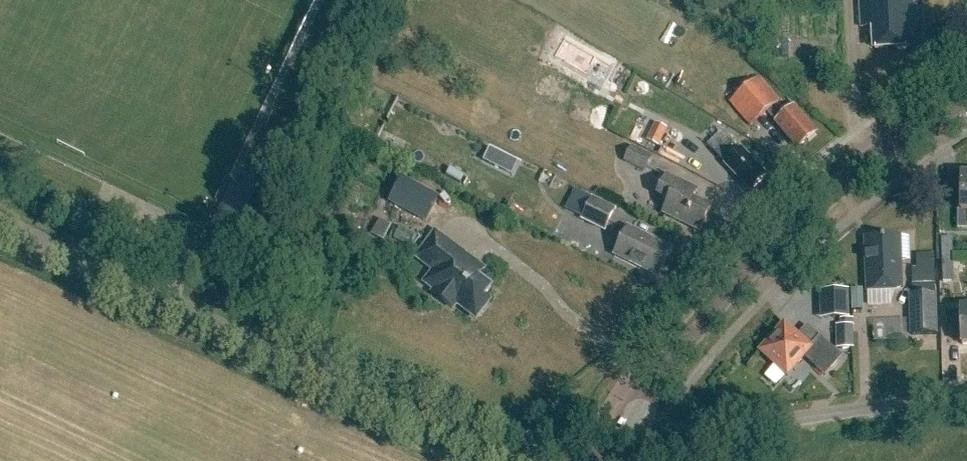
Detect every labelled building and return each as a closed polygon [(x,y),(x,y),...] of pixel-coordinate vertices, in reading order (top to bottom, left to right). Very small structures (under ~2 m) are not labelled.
[(916,20),(915,0),(861,0),(862,27),(874,26),(875,50),(911,48),(910,32),(915,32),(914,20),(916,20)] [(775,122),(775,123),(797,149),(817,133),(794,106),(785,114),(776,105),(779,102),(759,78),(730,102),(751,127),(767,113),(775,122)] [(669,132),(659,127),(650,144),(660,149),(669,132)] [(707,146),(725,164),(725,165),(739,180),(740,180),(752,191),(766,177),(752,162),(753,162),(741,150),(739,152),(720,133),(707,146)] [(654,158),(631,147),(623,163),(646,174),(654,158)] [(397,174),(383,200),(422,221),(436,195),(397,174)] [(958,229),(966,229),(966,175),(961,175),(961,211),(958,211),(958,229)] [(670,202),(663,215),(699,232),(711,209),(693,200),(697,191),(668,176),(658,196),(670,202)] [(592,198),(582,220),(605,231),(615,210),(592,198)] [(381,240),(390,224),(377,218),(369,234),(381,240)] [(411,246),(415,233),(394,226),(390,238),(411,246)] [(628,228),(615,255),(658,277),(671,250),(628,228)] [(436,233),(417,258),(434,271),(425,283),(435,291),(432,294),(453,309),(457,304),(476,319),(490,301),(484,297),(491,288),(478,278),(484,270),(461,252),(460,254),(436,235),(437,234),(436,233)] [(910,237),(866,239),(868,294),(904,293),(903,261),(911,261),(910,237)] [(953,260),(953,239),(942,239),(943,261),(953,260)] [(943,261),(943,283),(954,282),(953,260),(943,261)] [(909,296),(910,337),(938,336),(937,295),(936,295),(936,284),(912,285),(912,296),(909,296)] [(820,292),(821,308),(849,307),(848,291),(820,292)] [(870,320),(897,318),(897,310),(869,312),(870,320)] [(871,340),(901,339),(900,320),(870,321),(871,340)] [(784,325),(761,352),(788,376),(804,357),(825,376),(842,358),(820,338),(811,348),(784,325)] [(853,326),(836,326),(837,349),(853,348),(853,326)]
